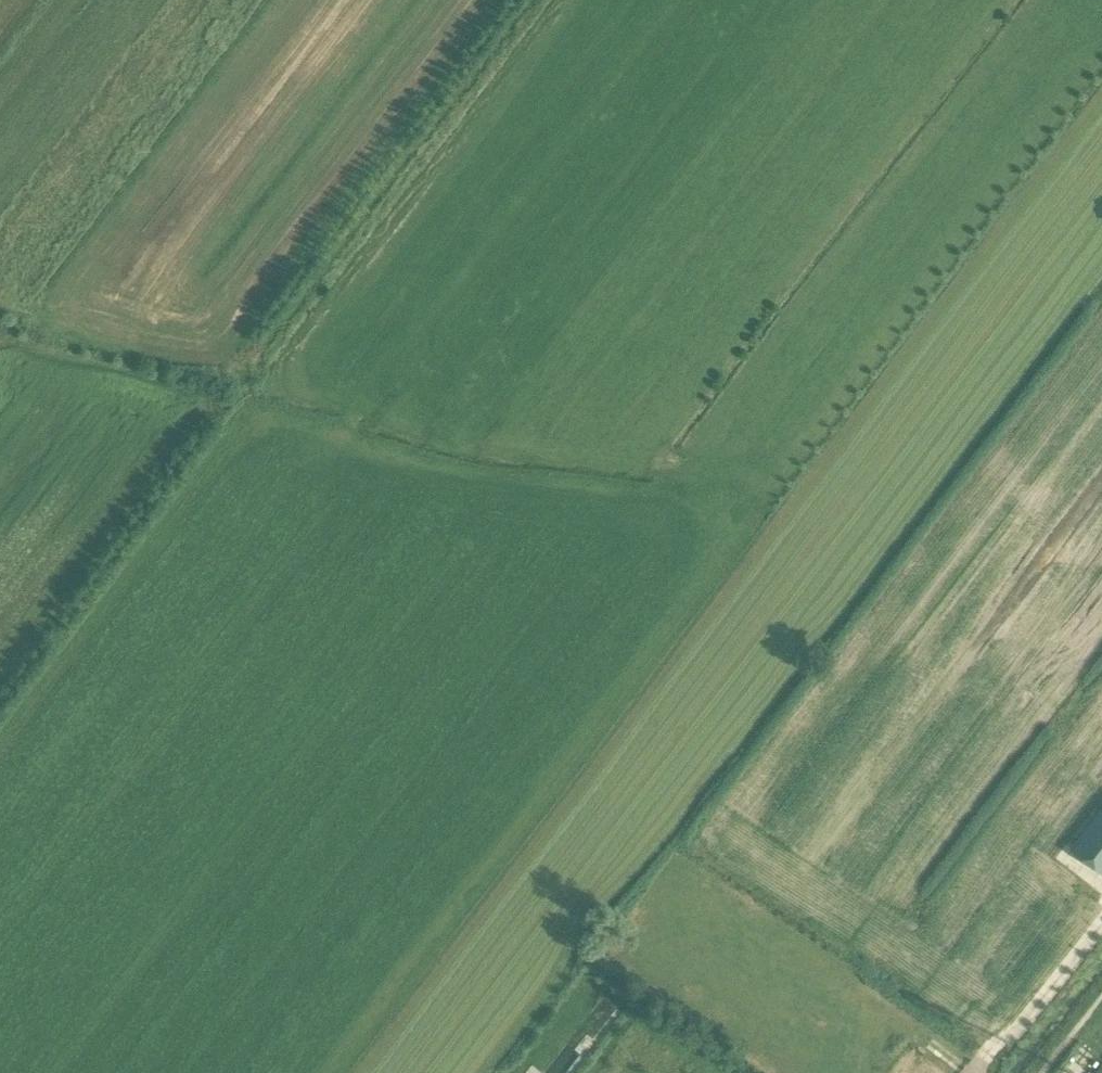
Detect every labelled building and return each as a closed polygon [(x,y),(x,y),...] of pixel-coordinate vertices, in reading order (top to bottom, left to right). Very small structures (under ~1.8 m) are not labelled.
[(1072,845),(1101,868),(1101,807),(1072,845)]
